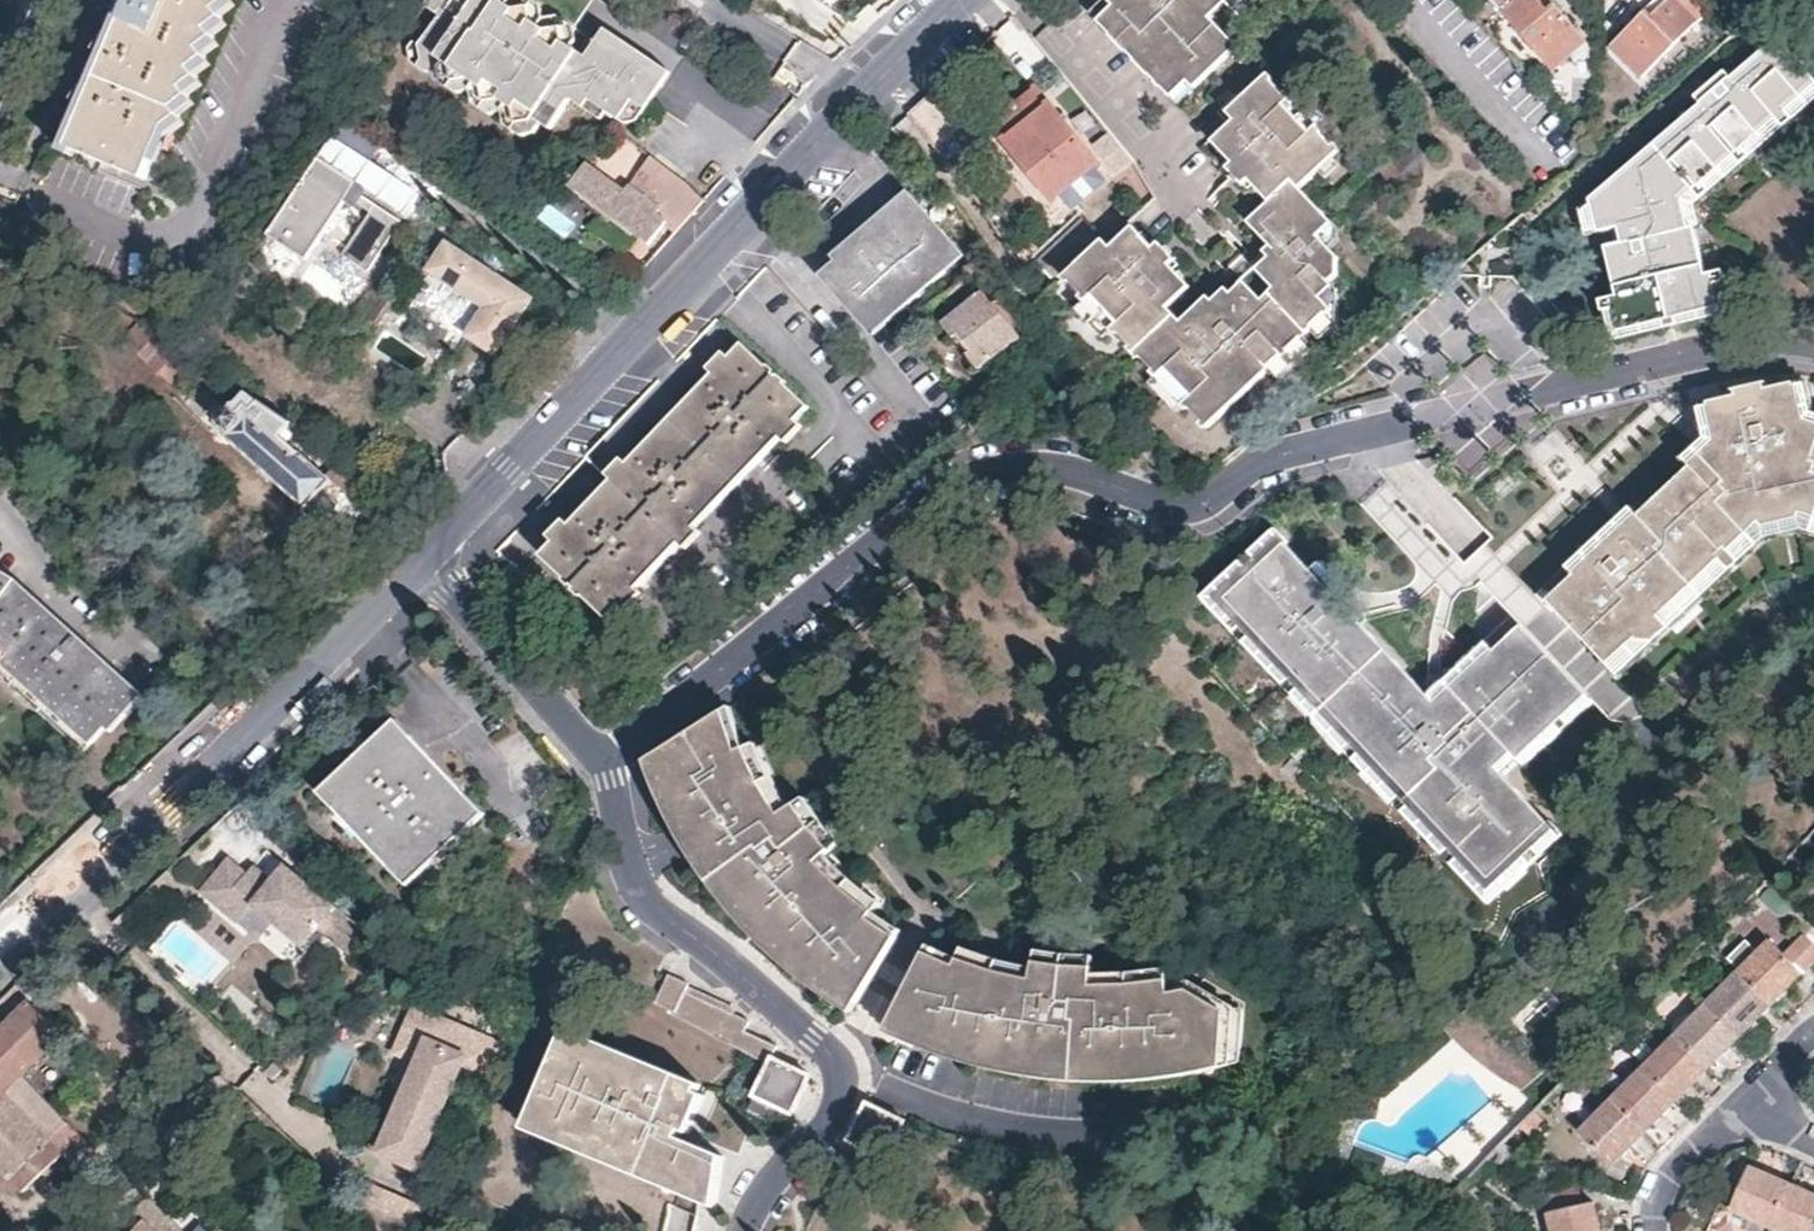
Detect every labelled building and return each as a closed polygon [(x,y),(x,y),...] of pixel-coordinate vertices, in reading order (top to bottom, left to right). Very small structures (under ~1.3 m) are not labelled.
[(220,11),(233,1),(233,0),(134,0),(130,8),(72,149),(149,181),(172,126),(185,116),(181,107),(193,98),(187,88),(202,78),(197,69),(210,59),(205,50),(208,46),(217,40),(212,30),(225,20),(220,11)] [(578,43),(569,36),(568,17),(557,10),(554,8),(540,10),(539,10),(538,0),(429,0),(442,12),(423,39),(431,45),(429,48),(431,50),(432,53),(433,56),(432,59),(427,66),(434,72),(446,69),(456,59),(464,66),(458,74),(464,79),(457,86),(464,92),(479,90),(485,81),(496,91),(492,96),(496,100),(489,109),(497,114),(508,112),(509,111),(516,102),(527,109),(522,116),(527,119),(521,129),(529,134),(540,133),(544,130),(545,127),(548,125),(550,125),(556,130),(577,101),(588,108),(594,100),(613,114),(626,123),(643,96),(657,103),(669,86),(611,46),(602,58),(585,48),(578,43)] [(1095,16),(1101,22),(1115,7),(1109,0),(1095,16)] [(1109,0),(1115,7),(1101,22),(1122,44),(1176,99),(1192,85),(1197,91),(1231,58),(1223,50),(1231,42),(1211,20),(1226,6),(1232,0),(1109,0)] [(1226,6),(1234,14),(1248,0),(1232,0),(1226,6)] [(1498,3),(1558,68),(1591,38),(1557,0),(1555,0),(1549,6),(1543,0),(1500,0),(1498,3)] [(1710,9),(1701,0),(1671,0),(1665,7),(1658,14),(1649,5),(1612,42),(1644,74),(1710,9)] [(569,36),(578,43),(580,37),(578,24),(568,17),(569,36)] [(602,40),(611,46),(669,86),(677,73),(610,27),(602,40)] [(411,55),(427,66),(432,59),(433,56),(432,53),(431,50),(429,48),(431,45),(423,39),(416,34),(411,41),(411,55)] [(595,36),(585,48),(602,58),(611,46),(602,40),(595,36)] [(1590,199),(1600,230),(1615,228),(1617,234),(1618,242),(1603,246),(1616,294),(1601,298),(1604,313),(1621,308),(1627,326),(1669,314),(1711,305),(1694,229),(1685,231),(1680,198),(1694,186),(1732,152),(1813,82),(1813,78),(1780,36),(1731,76),(1726,72),(1705,89),(1697,98),(1700,104),(1590,199)] [(1239,50),(1231,42),(1223,50),(1231,58),(1239,50)] [(450,82),(457,86),(464,79),(458,74),(464,66),(456,59),(446,69),(449,72),(450,82)] [(1306,340),(1314,333),(1336,312),(1325,301),(1340,286),(1336,281),(1343,275),(1343,264),(1337,258),(1322,243),(1338,228),(1303,191),(1323,172),(1339,157),(1344,152),(1321,129),(1314,135),(1289,108),(1296,100),(1275,77),(1233,117),(1240,125),(1220,144),(1241,166),(1235,171),(1244,180),(1252,189),(1258,184),(1276,203),(1255,224),(1278,248),(1268,257),(1272,262),(1259,275),(1277,294),(1265,305),(1247,286),(1235,298),(1229,292),(1215,306),(1210,300),(1186,323),(1172,307),(1193,287),(1173,266),(1177,263),(1171,256),(1161,246),(1156,251),(1134,229),(1113,249),(1106,242),(1067,279),(1089,303),(1096,296),(1122,322),(1113,330),(1160,378),(1169,370),(1195,397),(1186,406),(1211,432),(1275,371),(1271,368),(1285,354),(1287,357),(1306,340)] [(484,105),(489,109),(496,100),(492,96),(496,91),(485,81),(479,90),(484,105)] [(1732,152),(1740,160),(1813,96),(1813,82),(1732,152)] [(1182,106),(1197,91),(1192,85),(1176,99),(1182,106)] [(1074,134),(1037,89),(1014,108),(991,128),(1053,202),(1098,165),(1074,134)] [(906,114),(935,150),(964,124),(933,90),(921,101),(906,114)] [(1289,108),(1314,135),(1321,129),(1331,121),(1317,106),(1304,93),(1296,100),(1289,108)] [(643,124),(657,103),(643,96),(626,123),(643,124)] [(607,121),(613,114),(594,100),(588,108),(607,121)] [(513,125),(521,129),(527,119),(522,116),(527,109),(516,102),(509,111),(513,125)] [(371,154),(379,143),(343,118),(335,130),(371,154)] [(626,133),(608,157),(607,163),(597,173),(587,167),(571,188),(650,247),(667,226),(675,232),(690,217),(707,198),(698,186),(626,133)] [(400,217),(353,186),(368,160),(356,151),(333,134),(269,232),(306,257),(347,195),(368,209),(341,249),(367,267),(400,217)] [(1732,152),(1694,186),(1701,194),(1740,160),(1732,152)] [(1339,157),(1323,172),(1332,182),(1347,167),(1339,157)] [(1680,198),(1685,231),(1694,229),(1701,229),(1696,199),(1701,194),(1694,186),(1680,198)] [(942,267),(960,251),(912,196),(904,202),(895,210),(890,205),(858,234),(862,240),(823,274),(871,330),(886,318),(890,322),(946,272),(942,267)] [(1600,230),(1590,199),(1578,209),(1586,232),(1600,230)] [(1701,229),(1694,229),(1711,305),(1669,314),(1671,327),(1726,316),(1712,227),(1701,229)] [(1343,234),(1338,228),(1322,243),(1337,258),(1343,252),(1343,234)] [(534,297),(450,241),(428,272),(484,308),(467,336),(497,356),(516,326),(534,297)] [(1491,275),(1477,275),(1477,286),(1490,286),(1491,275)] [(1346,292),(1340,286),(1325,301),(1336,312),(1314,333),(1321,341),(1341,322),(1346,292)] [(1022,339),(986,295),(946,326),(981,370),(1022,339)] [(1096,296),(1089,303),(1080,312),(1105,338),(1113,330),(1122,322),(1096,296)] [(1671,327),(1669,314),(1627,326),(1621,308),(1604,313),(1613,343),(1671,327)] [(125,332),(133,320),(120,311),(111,321),(125,332)] [(209,362),(176,338),(145,320),(128,340),(187,389),(209,362)] [(1271,368),(1275,371),(1282,378),(1314,348),(1306,340),(1287,357),(1285,354),(1271,368)] [(612,619),(812,407),(744,344),(728,360),(578,519),(544,555),(612,619)] [(1169,370),(1160,378),(1152,385),(1178,412),(1186,406),(1195,397),(1169,370)] [(1803,379),(1792,382),(1799,407),(1810,404),(1803,379)] [(1708,401),(1717,440),(1688,467),(1636,517),(1606,545),(1574,575),(1548,599),(1606,661),(1637,633),(1639,636),(1649,636),(1658,630),(1662,635),(1670,626),(1658,613),(1690,584),(1720,556),(1747,531),(1762,517),(1813,511),(1813,429),(1803,426),(1799,407),(1792,382),(1766,388),(1764,380),(1750,383),(1734,386),(1737,395),(1708,401)] [(290,429),(296,424),(252,392),(238,410),(230,409),(224,416),(225,422),(232,430),(229,434),(311,505),(335,479),(330,475),(306,454),(286,436),(290,429)] [(1688,467),(1717,440),(1708,401),(1694,404),(1701,437),(1696,441),(1679,457),(1688,467)] [(1799,407),(1803,426),(1813,429),(1813,413),(1810,404),(1799,407)] [(1606,545),(1636,517),(1627,508),(1618,516),(1598,536),(1606,545)] [(1762,517),(1747,531),(1759,543),(1769,534),(1808,532),(1813,511),(1762,517)] [(1759,543),(1747,531),(1720,556),(1732,569),(1759,543)] [(1574,575),(1606,545),(1598,536),(1565,566),(1574,575)] [(1471,859),(1491,880),(1537,836),(1550,824),(1504,774),(1519,759),(1557,724),(1563,719),(1588,695),(1522,625),(1495,650),(1452,687),(1435,702),(1428,694),(1342,602),(1285,542),(1226,598),(1471,859)] [(1732,569),(1720,556),(1690,584),(1702,597),(1732,569)] [(80,633),(58,614),(16,578),(0,568),(0,579),(28,599),(71,642),(80,633)] [(92,742),(98,735),(106,726),(132,696),(88,658),(97,648),(80,633),(71,642),(28,599),(0,579),(0,660),(61,713),(92,742)] [(1702,597),(1690,584),(1658,613),(1670,626),(1702,597)] [(1639,636),(1637,633),(1606,661),(1619,675),(1662,635),(1658,630),(1649,636),(1639,636)] [(1495,650),(1487,643),(1446,681),(1452,687),(1495,650)] [(132,696),(106,726),(112,731),(148,692),(143,688),(97,648),(88,658),(132,696)] [(84,751),(92,742),(61,713),(0,660),(0,675),(84,751)] [(1594,701),(1588,695),(1563,719),(1569,724),(1594,701)] [(729,708),(723,712),(751,750),(758,747),(729,708)] [(723,712),(665,753),(675,779),(695,828),(729,871),(757,906),(789,946),(832,981),(867,1002),(905,937),(878,914),(882,910),(853,887),(829,857),(839,850),(823,828),(803,802),(799,804),(792,808),(774,778),(758,747),(751,750),(723,712)] [(484,815),(397,719),(364,750),(321,791),(408,886),(484,815)] [(1563,730),(1557,724),(1519,759),(1525,766),(1563,730)] [(766,743),(758,747),(774,778),(783,774),(766,743)] [(675,779),(665,753),(653,761),(662,784),(675,779)] [(799,804),(783,774),(774,778),(792,808),(799,804)] [(675,779),(662,784),(682,834),(695,828),(675,779)] [(813,795),(803,802),(823,828),(832,821),(813,795)] [(848,843),(832,821),(823,828),(839,850),(848,843)] [(695,828),(682,834),(716,882),(729,871),(695,828)] [(1548,849),(1537,836),(1491,880),(1471,859),(1458,871),(1490,905),(1548,849)] [(861,881),(839,850),(829,857),(853,887),(861,881)] [(359,940),(308,887),(286,869),(274,882),(256,867),(249,874),(248,876),(231,861),(219,875),(203,893),(240,925),(256,906),(274,922),(302,946),(318,927),(353,957),(364,945),(359,940)] [(757,906),(729,871),(716,882),(744,917),(757,906)] [(889,905),(861,881),(853,887),(882,910),(889,905)] [(274,922),(256,906),(240,925),(259,941),(274,922)] [(789,946),(757,906),(744,917),(777,956),(789,946)] [(909,932),(882,910),(878,914),(905,937),(909,932)] [(1741,974),(1773,1006),(1798,981),(1804,975),(1813,965),(1813,943),(1806,935),(1785,957),(1771,943),(1741,974)] [(933,940),(929,949),(963,964),(967,956),(933,940)] [(832,981),(789,946),(777,956),(796,972),(823,992),(832,981)] [(1043,946),(1041,960),(1069,964),(1071,950),(1043,946)] [(963,964),(929,949),(897,1021),(932,1037),(986,1054),(1040,1064),(1081,1072),(1134,1071),(1188,1065),(1233,1054),(1241,1001),(1196,980),(1176,984),(1173,976),(1135,982),(1099,983),(1100,972),(1100,968),(1069,964),(1041,960),(1040,964),(1040,976),(1001,968),(967,956),(963,964)] [(1071,950),(1069,964),(1100,968),(1102,954),(1071,950)] [(1004,957),(1001,968),(1040,976),(1040,964),(1004,957)] [(1136,970),(1135,982),(1173,976),(1172,965),(1136,970)] [(1136,970),(1100,972),(1099,983),(1135,982),(1136,970)] [(781,1046),(751,1030),(754,1021),(740,1013),(695,991),(699,985),(676,973),(662,1001),(682,1011),(679,1017),(755,1057),(771,1065),(781,1046)] [(1741,974),(1709,1007),(1740,1039),(1757,1023),(1773,1006),(1741,974)] [(867,1002),(832,981),(823,992),(859,1015),(867,1002)] [(742,1009),(699,985),(695,991),(740,1013),(742,1009)] [(1525,1034),(1489,991),(1445,1029),(1460,1045),(1480,1063),(1501,1077),(1523,1091),(1552,1065),(1525,1034)] [(0,1029),(0,1167),(22,1191),(61,1155),(4,1091),(22,1075),(64,1035),(32,1000),(12,1018),(0,1029)] [(1256,1003),(1241,1001),(1233,1054),(1231,1064),(1247,1061),(1256,1003)] [(503,1043),(414,1005),(392,1055),(415,1064),(427,1037),(469,1055),(471,1056),(459,1083),(481,1093),(503,1043)] [(1709,1007),(1677,1039),(1709,1071),(1727,1053),(1740,1039),(1709,1007)] [(929,1048),(932,1037),(897,1021),(893,1031),(929,1048)] [(574,1029),(571,1036),(604,1050),(607,1044),(574,1029)] [(604,1050),(571,1036),(536,1115),(722,1198),(728,1155),(687,1137),(688,1135),(689,1132),(693,1133),(710,1095),(705,1093),(665,1076),(646,1068),(626,1059),(604,1050)] [(459,1083),(471,1056),(469,1055),(427,1037),(415,1064),(376,1156),(420,1175),(459,1083)] [(984,1065),(986,1054),(932,1037),(929,1048),(948,1053),(984,1065)] [(1677,1039),(1646,1070),(1678,1102),(1695,1085),(1709,1071),(1677,1039)] [(629,1054),(607,1044),(604,1050),(626,1059),(629,1054)] [(649,1063),(629,1054),(626,1059),(646,1068),(649,1063)] [(1038,1075),(1040,1064),(986,1054),(984,1065),(1038,1075)] [(1231,1064),(1233,1054),(1188,1065),(1190,1075),(1231,1064)] [(758,1094),(795,1114),(814,1078),(776,1058),(758,1094)] [(667,1071),(649,1063),(646,1068),(665,1076),(667,1071)] [(1081,1082),(1081,1072),(1040,1064),(1038,1075),(1081,1082)] [(1190,1075),(1188,1065),(1134,1071),(1135,1081),(1190,1075)] [(1646,1070),(1615,1101),(1647,1133),(1664,1117),(1678,1102),(1646,1070)] [(707,1088),(667,1071),(665,1076),(705,1093),(707,1088)] [(1135,1081),(1134,1071),(1081,1072),(1081,1082),(1135,1081)] [(22,1075),(4,1091),(61,1155),(68,1163),(87,1145),(22,1075)] [(1647,1133),(1615,1101),(1584,1132),(1616,1165),(1634,1147),(1647,1133)] [(910,1122),(870,1103),(851,1141),(891,1160),(910,1122)] [(721,1213),(722,1198),(536,1115),(531,1126),(721,1213)] [(1775,1227),(1792,1185),(1772,1177),(1751,1168),(1734,1208),(1775,1227)] [(370,1183),(361,1205),(387,1230),(428,1230),(436,1212),(370,1183)] [(1792,1185),(1775,1227),(1784,1230),(1813,1230),(1813,1195),(1792,1185)] [(1552,1230),(1603,1230),(1601,1222),(1596,1202),(1547,1214),(1552,1230)]
